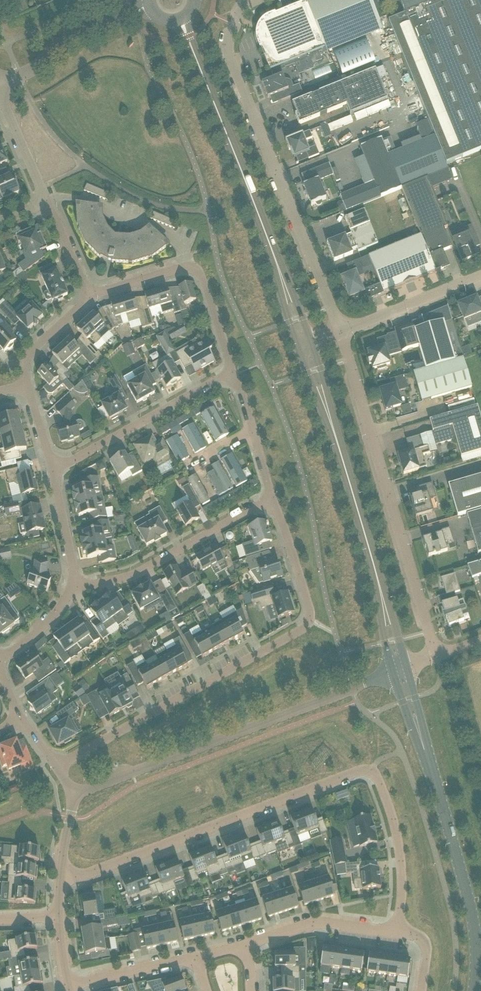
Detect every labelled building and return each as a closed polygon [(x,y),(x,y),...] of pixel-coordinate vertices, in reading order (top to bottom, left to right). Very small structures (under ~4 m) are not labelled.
[(383,30),(371,0),(311,0),(276,14),(275,13),(273,14),(274,15),(269,17),(266,19),(262,22),(260,25),(258,30),(257,34),(257,38),(259,43),(260,47),(259,47),(260,49),(261,49),(270,71),(325,48),(327,53),(383,30)] [(446,165),(462,158),(480,150),(480,0),(443,0),(432,4),(431,0),(399,0),(405,15),(388,22),(400,52),(425,114),(428,120),(446,165)] [(366,40),(333,53),(343,75),(375,62),(366,40)] [(318,51),(284,65),(285,68),(294,64),(299,75),(313,69),(316,62),(322,60),(319,52),(318,51)] [(375,70),(292,104),(297,115),(295,116),(299,125),(346,106),(350,115),(387,100),(379,79),(387,76),(383,67),(375,70)] [(264,89),(268,98),(279,94),(281,102),(302,94),(299,86),(293,88),(291,84),(290,82),(287,81),(285,81),(283,76),(267,81),(266,81),(267,82),(262,84),(264,88),(263,88),(264,89)] [(355,208),(402,189),(428,178),(448,170),(446,165),(428,120),(416,125),(422,141),(388,155),(385,148),(381,139),(361,147),(375,182),(340,196),(346,211),(355,208)] [(285,141),(289,150),(291,150),(294,158),(306,153),(309,159),(319,155),(316,147),(309,150),(305,141),(312,138),(310,131),(285,141)] [(316,203),(316,204),(317,205),(318,205),(319,205),(320,205),(321,204),(322,203),(322,202),(321,201),(326,199),(322,190),(323,189),(324,188),(324,187),(324,186),(324,185),(323,185),(323,184),(322,183),(320,183),(319,184),(318,180),(333,174),(329,164),(301,176),(304,183),(305,183),(306,185),(303,186),(311,205),(316,203)] [(20,192),(16,183),(14,184),(10,176),(0,180),(0,193),(3,200),(20,192)] [(448,228),(444,219),(428,178),(402,189),(420,235),(435,272),(441,270),(442,270),(443,269),(444,268),(444,267),(445,266),(445,265),(445,264),(445,263),(445,262),(445,261),(441,253),(452,249),(444,229),(448,228)] [(404,199),(398,201),(403,213),(408,210),(404,199)] [(164,240),(152,229),(142,237),(130,241),(117,240),(117,241),(114,240),(105,231),(100,220),(99,207),(83,205),(83,206),(83,209),(77,209),(76,209),(77,225),(85,244),(100,259),(103,255),(108,258),(108,259),(109,260),(110,260),(112,260),(112,263),(133,264),(153,258),(166,248),(165,248),(161,243),(164,241),(164,240)] [(364,211),(345,218),(352,235),(357,248),(358,252),(378,244),(364,211)] [(479,244),(475,235),(471,226),(458,231),(461,238),(454,241),(462,261),(477,256),(473,246),(479,244)] [(15,236),(19,243),(21,242),(25,251),(23,253),(26,260),(18,266),(24,273),(39,261),(36,253),(47,248),(39,230),(38,230),(35,229),(34,228),(15,236)] [(327,243),(331,253),(334,262),(353,254),(351,250),(357,248),(352,235),(346,238),(345,236),(327,243)] [(380,284),(365,290),(369,299),(383,293),(435,272),(420,235),(368,256),(372,266),(380,284)] [(368,256),(356,262),(346,265),(350,275),(341,278),(349,299),(364,293),(358,278),(364,275),(362,270),(372,266),(368,256)] [(62,280),(61,280),(57,270),(42,277),(48,292),(45,293),(44,295),(46,300),(48,301),(51,300),(52,302),(57,299),(59,301),(63,299),(63,297),(68,295),(63,285),(64,285),(62,280)] [(177,300),(180,312),(186,310),(185,305),(196,301),(191,284),(179,288),(182,299),(177,300)] [(160,307),(163,314),(173,311),(174,311),(175,314),(180,312),(177,300),(176,297),(170,299),(167,289),(156,293),(160,307)] [(160,307),(156,293),(145,296),(148,308),(143,309),(148,327),(154,325),(152,317),(163,314),(160,307)] [(122,300),(126,314),(128,322),(139,319),(142,328),(148,327),(143,309),(137,311),(133,297),(122,300)] [(480,321),(480,309),(476,298),(458,305),(464,320),(473,316),(476,322),(480,320),(480,321)] [(27,299),(13,311),(16,313),(14,315),(17,318),(21,323),(27,330),(43,316),(36,309),(32,304),(27,299)] [(113,311),(105,314),(114,329),(119,328),(118,326),(123,325),(120,316),(126,314),(122,300),(111,304),(113,311)] [(0,308),(0,310),(8,320),(16,313),(6,303),(0,308)] [(412,325),(395,330),(396,333),(396,335),(397,337),(398,339),(398,341),(399,344),(401,352),(419,347),(425,370),(463,359),(448,306),(447,306),(447,307),(448,309),(423,319),(422,317),(421,317),(422,319),(412,323),(412,325)] [(95,332),(101,339),(109,332),(110,332),(114,329),(105,314),(99,319),(94,314),(85,321),(95,332)] [(101,339),(95,332),(85,321),(76,329),(86,340),(91,337),(93,339),(92,340),(96,344),(101,339)] [(4,352),(7,349),(10,350),(13,347),(13,344),(16,341),(11,336),(13,334),(7,327),(5,325),(0,329),(0,348),(4,352)] [(168,332),(172,340),(179,336),(175,329),(168,332)] [(159,343),(167,356),(170,355),(175,352),(164,333),(156,337),(159,343)] [(369,358),(367,358),(369,365),(371,364),(373,369),(377,368),(378,370),(386,368),(386,366),(390,364),(387,356),(390,355),(388,347),(399,344),(398,341),(398,339),(397,337),(396,335),(396,333),(388,336),(388,337),(387,338),(378,340),(380,349),(368,352),(369,358)] [(69,339),(61,347),(71,358),(80,350),(69,339)] [(133,342),(137,349),(144,346),(141,339),(133,342)] [(95,358),(99,354),(100,353),(88,341),(83,346),(85,348),(95,358)] [(176,354),(180,360),(184,369),(191,365),(194,370),(201,366),(202,368),(214,362),(209,353),(212,351),(206,342),(190,351),(188,347),(176,354)] [(122,346),(126,357),(136,354),(132,343),(122,346)] [(58,371),(67,380),(69,377),(70,374),(68,372),(68,371),(67,370),(71,367),(66,362),(71,358),(61,347),(52,355),(59,363),(55,367),(58,371)] [(90,365),(96,359),(95,358),(85,348),(79,353),(90,365)] [(170,355),(167,356),(152,364),(161,380),(163,379),(167,387),(171,385),(173,385),(176,383),(177,381),(180,379),(173,365),(175,364),(171,357),(170,355)] [(422,402),(471,387),(463,359),(425,370),(413,373),(422,402)] [(52,394),(62,384),(70,392),(74,388),(67,380),(58,371),(54,374),(47,366),(38,374),(47,385),(43,388),(48,393),(49,394),(50,394),(52,394)] [(133,373),(124,378),(128,385),(127,386),(132,395),(137,403),(143,400),(143,401),(147,399),(146,398),(154,393),(151,387),(156,384),(151,376),(146,366),(133,373)] [(89,375),(82,382),(86,389),(92,384),(95,381),(91,376),(90,377),(89,375)] [(385,412),(393,409),(393,408),(401,406),(397,392),(409,389),(405,376),(389,380),(392,388),(380,391),(384,402),(382,403),(385,412)] [(122,389),(115,377),(109,380),(116,392),(122,389)] [(87,393),(81,382),(73,389),(75,392),(78,393),(82,394),(85,394),(87,393)] [(102,406),(105,411),(110,420),(111,419),(112,420),(118,417),(117,416),(119,415),(118,414),(126,409),(119,395),(115,397),(114,395),(101,402),(103,406),(102,406)] [(69,442),(73,440),(74,439),(80,437),(78,431),(82,430),(83,429),(84,427),(83,423),(81,422),(79,421),(74,423),(71,410),(74,407),(69,401),(57,412),(62,418),(63,417),(66,425),(57,428),(61,442),(67,441),(69,442)] [(206,411),(203,406),(193,411),(196,416),(206,411)] [(0,409),(0,433),(1,437),(22,431),(17,413),(11,415),(9,407),(0,409)] [(435,446),(456,439),(461,457),(462,457),(480,451),(480,419),(477,407),(429,421),(433,432),(431,433),(435,446)] [(230,436),(215,410),(201,417),(216,444),(230,436)] [(188,420),(185,415),(176,421),(179,426),(188,420)] [(168,425),(158,430),(161,436),(171,430),(168,425)] [(181,431),(196,458),(206,452),(191,425),(181,431)] [(20,451),(26,450),(22,431),(1,437),(4,449),(0,450),(0,460),(1,464),(21,459),(20,451)] [(92,435),(90,431),(81,436),(83,440),(92,435)] [(178,463),(180,466),(190,461),(188,457),(175,434),(165,439),(178,463)] [(411,449),(412,452),(424,448),(420,436),(406,440),(409,449),(411,449)] [(139,453),(144,461),(144,462),(153,457),(156,461),(170,453),(162,441),(156,445),(152,437),(146,441),(147,442),(143,444),(142,441),(135,445),(139,452),(139,453)] [(424,448),(412,452),(398,456),(403,474),(419,470),(426,467),(422,456),(430,454),(428,447),(424,448)] [(462,457),(464,462),(480,457),(480,451),(462,457)] [(237,452),(227,457),(242,484),(252,478),(237,452)] [(110,461),(115,470),(119,477),(130,471),(132,477),(142,471),(134,457),(128,460),(125,453),(118,457),(116,456),(112,458),(112,460),(110,461)] [(220,461),(210,467),(225,494),(234,488),(220,461)] [(172,469),(175,475),(182,472),(179,465),(172,469)] [(21,495),(28,493),(38,491),(33,473),(20,476),(18,469),(26,467),(26,466),(16,469),(6,471),(8,481),(9,485),(14,484),(17,486),(19,486),(21,495)] [(88,477),(86,470),(78,474),(81,478),(88,477)] [(197,474),(187,479),(202,506),(212,501),(197,474)] [(110,477),(113,485),(118,483),(115,475),(110,477)] [(183,476),(177,479),(180,485),(186,482),(183,476)] [(471,479),(480,510),(480,476),(471,479)] [(76,503),(102,497),(98,478),(82,481),(84,488),(73,490),(76,503)] [(456,483),(465,514),(480,510),(471,479),(456,483)] [(245,485),(248,490),(257,485),(254,480),(245,485)] [(456,483),(448,486),(457,517),(465,514),(456,483)] [(194,496),(188,485),(182,488),(188,499),(194,496)] [(416,517),(417,516),(432,512),(429,499),(435,498),(431,485),(415,489),(418,497),(417,497),(416,499),(411,500),(416,517)] [(227,495),(230,500),(240,494),(237,490),(227,495)] [(106,517),(103,502),(102,497),(76,503),(79,516),(89,514),(91,520),(100,518),(106,517)] [(222,504),(220,499),(210,505),(213,510),(222,504)] [(176,510),(180,518),(185,526),(200,518),(191,502),(176,510)] [(4,507),(6,516),(20,513),(21,518),(24,517),(27,533),(28,540),(39,537),(38,531),(45,530),(43,519),(41,519),(38,506),(30,508),(20,510),(18,504),(4,507)] [(152,520),(137,529),(146,546),(167,534),(161,525),(167,521),(160,507),(148,513),(152,520)] [(466,516),(478,554),(480,553),(480,511),(466,516)] [(81,540),(82,547),(105,542),(112,541),(114,540),(112,534),(110,534),(108,521),(104,522),(94,524),(95,531),(82,533),(83,540),(81,540)] [(252,535),(254,542),(242,545),(246,557),(261,552),(259,545),(272,541),(265,521),(249,527),(248,527),(250,536),(252,535)] [(426,548),(428,557),(447,551),(455,549),(453,540),(450,528),(441,531),(441,534),(422,539),(425,548),(426,548)] [(128,538),(131,545),(136,542),(134,536),(128,538)] [(113,547),(112,541),(82,547),(84,553),(86,553),(88,559),(101,556),(102,563),(116,560),(114,550),(113,547)] [(246,557),(242,545),(236,547),(239,559),(246,557)] [(203,571),(211,567),(211,568),(212,568),(213,570),(224,563),(227,568),(230,574),(236,575),(227,547),(218,552),(215,546),(202,553),(203,555),(196,558),(203,571)] [(0,550),(0,561),(12,558),(9,548),(0,550)] [(264,562),(261,554),(246,559),(250,572),(259,569),(263,582),(282,576),(279,565),(276,566),(274,559),(264,562)] [(27,584),(37,588),(46,591),(51,578),(46,577),(48,563),(35,561),(33,572),(32,571),(27,584)] [(467,566),(472,579),(480,575),(480,562),(467,566)] [(227,568),(224,563),(213,570),(216,574),(227,568)] [(184,576),(181,577),(176,568),(164,574),(166,579),(161,582),(166,590),(171,587),(176,596),(188,589),(197,584),(189,570),(182,573),(184,576)] [(259,569),(250,572),(259,584),(263,582),(259,569)] [(460,591),(455,574),(444,577),(441,578),(442,582),(442,581),(446,595),(447,595),(449,602),(442,604),(444,613),(445,613),(446,617),(446,618),(448,623),(447,623),(448,627),(456,625),(456,624),(464,621),(460,612),(459,609),(460,609),(457,600),(456,600),(454,593),(460,591)] [(9,587),(13,592),(19,588),(13,582),(10,584),(9,587)] [(146,612),(163,603),(159,596),(157,597),(150,584),(144,588),(144,587),(137,590),(138,591),(132,595),(140,610),(144,608),(146,612)] [(211,598),(204,585),(198,588),(202,598),(203,597),(206,601),(210,599),(211,598)] [(278,619),(285,617),(294,614),(292,606),(291,602),(290,602),(288,594),(281,596),(281,594),(275,595),(272,586),(251,593),(254,603),(259,602),(261,609),(273,605),(278,619)] [(19,588),(13,592),(17,597),(23,592),(19,588)] [(159,596),(163,603),(168,613),(176,609),(166,591),(159,596)] [(101,603),(116,624),(118,627),(129,619),(127,616),(132,612),(125,601),(119,605),(111,595),(110,596),(109,596),(103,600),(103,601),(101,603)] [(12,608),(5,598),(0,601),(0,635),(14,624),(13,624),(5,613),(12,608)] [(106,631),(116,624),(101,603),(98,604),(92,608),(92,609),(90,610),(96,618),(97,620),(91,624),(103,640),(109,635),(106,631)] [(176,609),(169,613),(172,620),(180,616),(176,609)] [(223,620),(233,640),(234,640),(244,635),(240,629),(247,625),(245,617),(242,609),(223,620)] [(78,620),(66,629),(81,650),(92,642),(94,644),(100,639),(88,622),(82,627),(78,620)] [(233,640),(223,620),(212,626),(223,646),(233,640)] [(140,637),(147,634),(142,626),(136,629),(140,637)] [(223,646),(212,626),(202,632),(202,633),(213,652),(223,646)] [(66,629),(54,638),(58,644),(52,648),(64,665),(70,660),(69,659),(81,650),(66,629)] [(146,638),(148,643),(158,637),(156,633),(146,638)] [(213,652),(202,633),(192,638),(190,633),(183,636),(193,653),(193,654),(199,651),(203,658),(213,652)] [(44,638),(39,642),(43,647),(48,643),(44,638)] [(167,651),(178,672),(188,666),(184,658),(189,655),(180,638),(173,641),(176,646),(167,651)] [(116,651),(112,646),(107,649),(111,654),(116,651)] [(177,672),(178,672),(167,651),(156,657),(159,662),(167,677),(176,672),(177,671),(177,672)] [(34,654),(16,667),(25,679),(35,672),(42,681),(56,671),(48,659),(43,663),(40,659),(38,660),(34,654)] [(159,662),(149,668),(157,683),(167,677),(159,662)] [(157,683),(149,668),(148,667),(146,663),(137,668),(134,663),(127,667),(137,686),(144,683),(147,689),(157,683)] [(31,700),(28,702),(37,714),(42,710),(43,710),(44,711),(51,707),(50,705),(51,704),(51,703),(47,698),(53,694),(57,691),(56,688),(64,682),(57,673),(49,678),(39,685),(31,691),(34,696),(31,700)] [(104,681),(111,693),(121,711),(122,710),(125,708),(125,709),(126,708),(125,708),(127,707),(128,708),(132,706),(132,704),(133,704),(129,698),(137,693),(127,675),(107,686),(104,681)] [(83,681),(78,684),(79,685),(84,692),(89,689),(83,681)] [(73,690),(78,698),(85,694),(84,692),(79,685),(73,690)] [(86,696),(96,713),(105,708),(110,717),(121,711),(111,693),(102,698),(97,690),(86,696)] [(78,711),(73,703),(56,715),(62,722),(59,724),(60,725),(49,731),(58,746),(64,742),(65,744),(71,741),(70,739),(76,735),(70,724),(77,720),(74,714),(78,711)] [(26,747),(19,750),(16,742),(0,748),(1,749),(0,749),(0,760),(3,767),(7,765),(9,770),(20,766),(22,770),(23,770),(22,769),(33,765),(33,766),(34,766),(26,747)] [(8,788),(10,793),(18,790),(16,785),(8,788)] [(346,790),(336,794),(338,800),(348,796),(346,790)] [(313,812),(302,816),(308,834),(319,830),(321,834),(327,832),(324,822),(317,825),(313,812)] [(308,834),(302,816),(292,820),(297,832),(290,835),(295,848),(301,846),(298,838),(308,834)] [(370,816),(353,820),(356,832),(353,832),(355,841),(352,842),(353,848),(359,847),(360,848),(377,843),(375,833),(375,832),(373,826),(370,816)] [(278,855),(295,848),(290,835),(284,837),(279,825),(268,829),(277,852),(278,855)] [(277,852),(268,829),(259,832),(264,845),(256,848),(260,859),(277,852)] [(253,861),(260,859),(256,848),(249,851),(244,838),(234,841),(241,859),(243,865),(253,861)] [(330,841),(334,866),(346,864),(342,839),(330,841)] [(228,857),(222,859),(226,871),(243,865),(241,859),(234,841),(224,845),(228,857)] [(1,858),(1,864),(9,865),(16,865),(17,866),(26,866),(27,860),(38,861),(39,849),(19,847),(11,847),(3,846),(3,858),(1,858)] [(315,849),(307,852),(310,860),(317,857),(315,849)] [(215,862),(211,850),(201,854),(208,872),(210,878),(226,871),(222,859),(215,862)] [(195,870),(188,872),(193,884),(199,881),(197,876),(208,872),(201,854),(190,858),(195,870)] [(193,884),(188,872),(182,875),(177,862),(167,866),(174,884),(184,881),(187,889),(194,886),(193,884)] [(367,869),(366,863),(345,865),(346,875),(353,874),(354,881),(362,880),(363,890),(381,888),(379,868),(367,869)] [(8,877),(8,883),(9,884),(21,885),(21,884),(22,878),(37,880),(38,867),(26,866),(17,866),(16,865),(9,865),(8,877)] [(174,884),(167,866),(156,870),(161,883),(155,885),(159,896),(176,890),(174,884)] [(317,877),(318,879),(324,899),(334,896),(329,878),(327,873),(317,877)] [(144,874),(133,879),(140,897),(141,899),(151,895),(153,898),(159,896),(155,885),(149,887),(144,874)] [(132,906),(130,901),(140,897),(133,879),(122,883),(127,895),(121,898),(125,908),(132,906)] [(308,883),(314,902),(324,899),(318,879),(308,883)] [(308,883),(298,886),(304,905),(314,902),(308,883)] [(23,884),(21,884),(21,885),(9,884),(8,902),(35,904),(36,892),(22,890),(23,884)] [(282,891),(288,911),(298,907),(292,888),(282,891)] [(282,891),(272,894),(278,914),(288,911),(282,891)] [(88,893),(79,897),(82,911),(84,911),(85,918),(91,917),(92,923),(100,922),(103,921),(107,921),(117,919),(115,910),(104,911),(102,896),(95,897),(95,896),(89,897),(88,893)] [(272,894),(262,898),(268,917),(278,914),(272,894)] [(256,902),(246,905),(252,922),(262,919),(256,902)] [(246,905),(236,908),(242,926),(252,922),(246,905)] [(236,908),(227,911),(232,929),(242,926),(236,908)] [(226,909),(216,912),(222,932),(232,929),(227,911),(226,909)] [(211,916),(200,918),(204,936),(215,934),(211,916)] [(190,920),(194,938),(204,936),(200,918),(190,920)] [(117,919),(100,922),(101,927),(102,927),(102,928),(118,925),(117,919)] [(180,923),(184,941),(194,938),(190,920),(180,923)] [(173,922),(162,924),(167,944),(177,942),(173,922)] [(162,924),(152,926),(157,947),(167,944),(162,924)] [(147,949),(157,947),(152,926),(133,931),(133,935),(138,934),(141,948),(146,947),(147,949)] [(103,939),(102,928),(102,927),(101,927),(82,930),(84,942),(103,939)] [(127,936),(131,953),(141,950),(141,948),(138,934),(133,935),(127,936)] [(16,959),(18,958),(25,957),(24,951),(37,949),(35,937),(8,941),(12,959),(16,959)] [(103,939),(84,942),(85,955),(101,952),(109,951),(111,950),(117,950),(115,938),(109,939),(109,938),(103,939)] [(286,974),(299,973),(301,973),(301,967),(306,967),(306,948),(294,949),(294,954),(275,955),(275,967),(286,967),(286,974)] [(321,966),(320,973),(330,975),(331,968),(333,950),(323,949),(321,966)] [(344,952),(333,950),(331,968),(341,969),(344,952)] [(354,953),(344,952),(341,969),(351,971),(354,953)] [(364,954),(354,953),(351,971),(361,972),(364,954)] [(367,973),(377,975),(380,957),(370,955),(367,973)] [(16,959),(12,959),(15,977),(21,976),(41,972),(39,961),(25,963),(24,957),(18,958),(16,959)] [(387,976),(390,958),(380,957),(377,975),(387,976)] [(397,978),(400,960),(390,958),(387,976),(397,978)] [(397,978),(397,983),(407,984),(407,979),(410,961),(400,960),(397,978)] [(13,989),(14,990),(29,990),(28,986),(43,984),(41,972),(21,976),(23,987),(16,988),(13,989)] [(273,981),(274,990),(299,990),(299,980),(299,973),(286,974),(286,980),(273,981)] [(186,990),(182,979),(167,984),(167,985),(165,980),(161,981),(156,983),(156,988),(157,990),(185,990),(186,990)]
